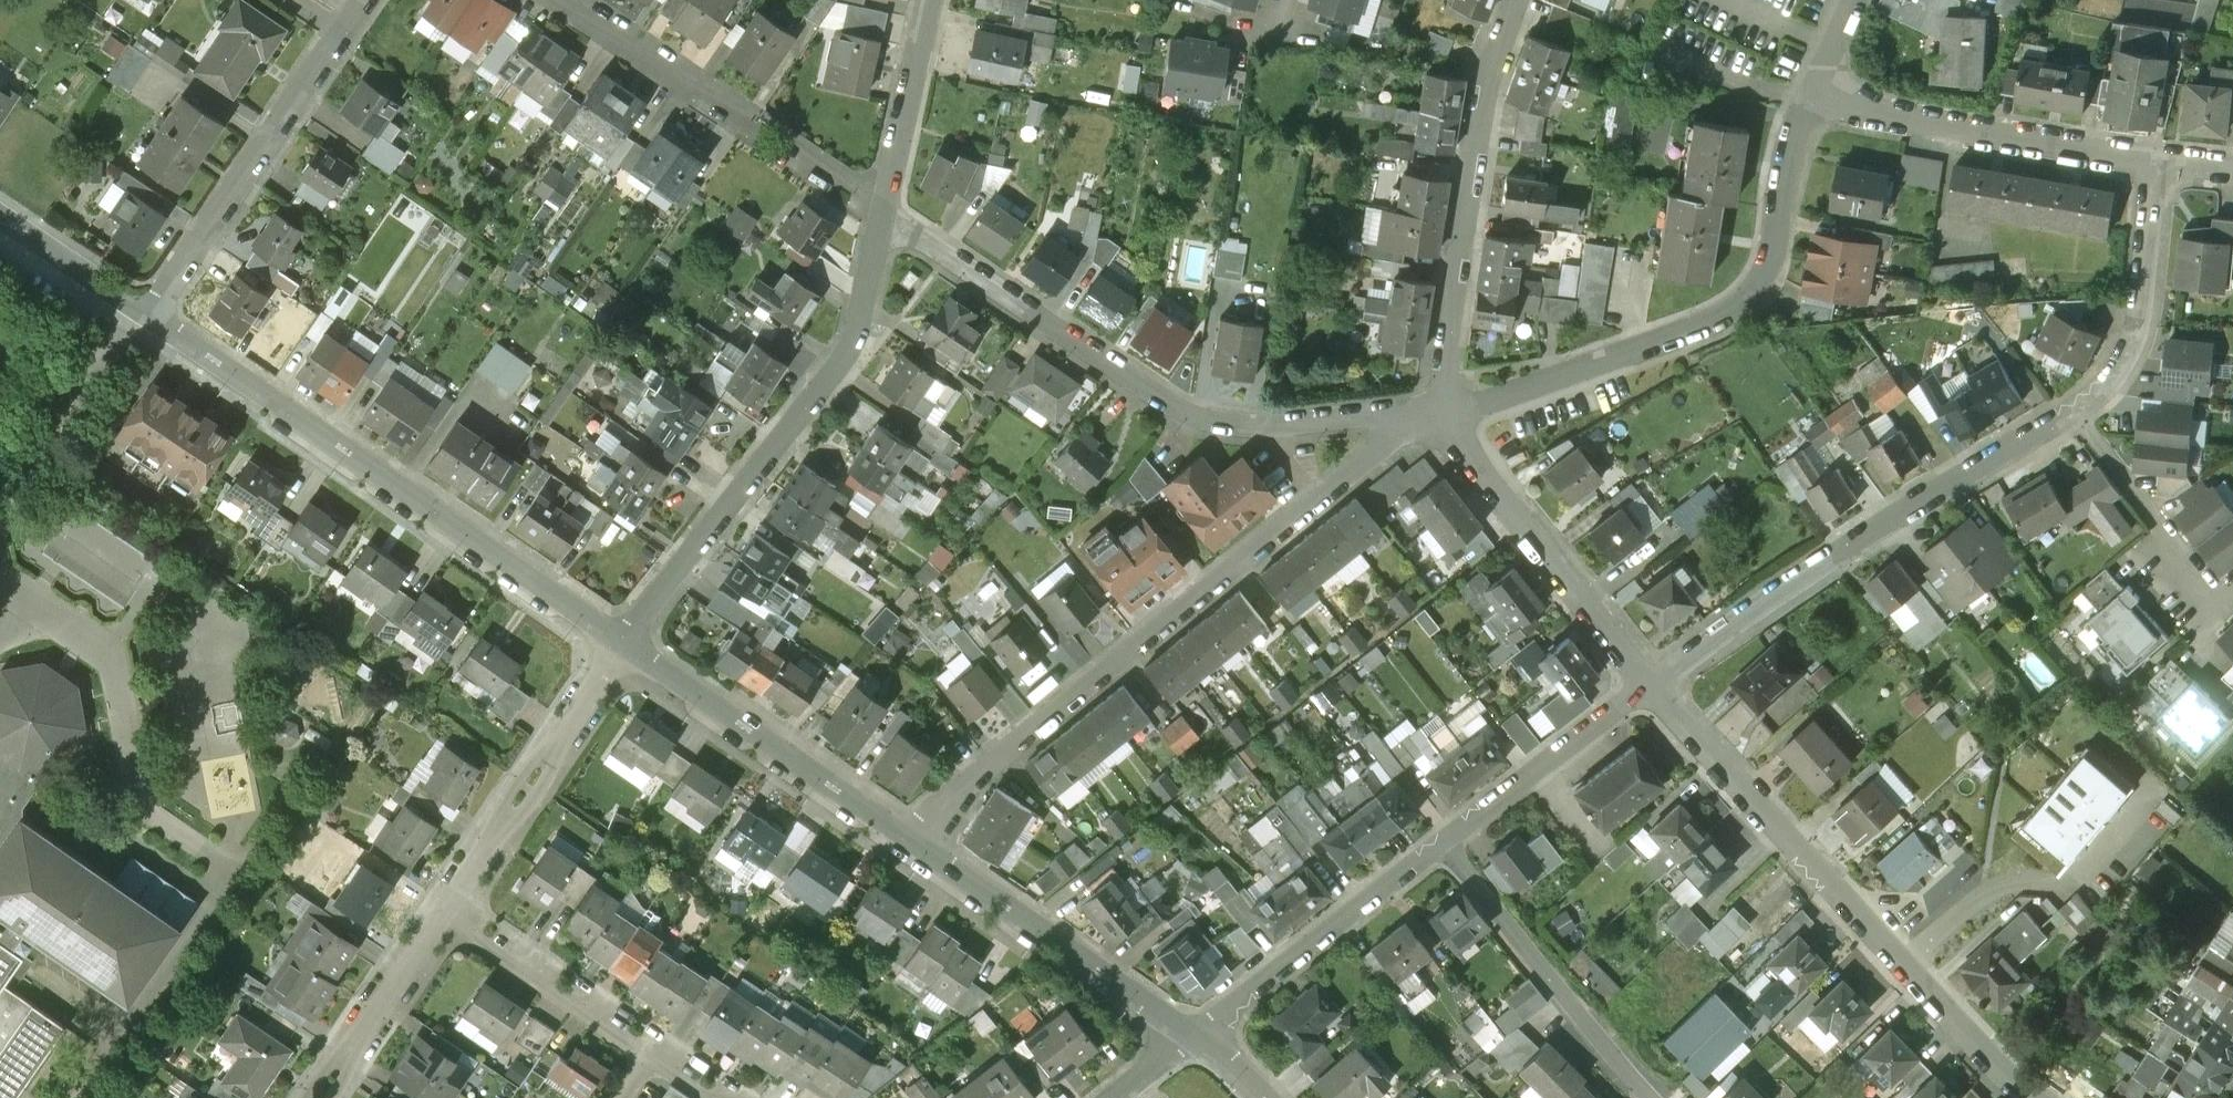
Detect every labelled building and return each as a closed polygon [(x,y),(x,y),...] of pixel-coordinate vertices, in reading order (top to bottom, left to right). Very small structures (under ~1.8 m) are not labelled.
[(199,74),(232,96),(260,55),(265,59),(285,30),(240,0),(238,0),(222,23),(229,28),(199,74)] [(425,13),(450,30),(471,0),(434,0),(425,13)] [(450,31),(472,46),(475,48),(485,33),(484,32),(501,8),(501,7),(491,0),(471,0),(450,31)] [(658,8),(673,18),(685,0),(664,0),(658,8)] [(673,18),(705,40),(724,12),(732,0),(685,0),(673,18)] [(724,12),(736,20),(750,0),(732,0),(724,12)] [(804,13),(819,23),(834,0),(813,0),(804,13)] [(847,0),(846,0),(840,28),(874,35),(880,7),(863,4),(862,3),(847,0)] [(977,0),(994,4),(993,5),(999,7),(1000,5),(1014,8),(1022,10),(1024,0),(977,0)] [(1191,2),(1229,13),(1233,1),(1230,0),(1192,0),(1191,2)] [(1308,4),(1319,8),(1355,18),(1360,0),(1309,0),(1308,4)] [(1450,4),(1485,18),(1492,0),(1451,0),(1450,4)] [(1955,0),(1885,0),(1882,7),(1924,27),(1931,12),(1946,20),(1947,14),(1956,14),(1958,1),(1955,0)] [(1997,9),(2022,17),(2029,0),(2000,0),(1997,9)] [(2158,0),(2123,0),(2118,20),(2190,31),(2196,5),(2158,0)] [(2196,5),(2190,31),(2206,32),(2217,0),(2198,0),(2196,5)] [(1589,18),(1551,3),(1542,24),(1580,40),(1589,18)] [(501,8),(484,32),(485,33),(496,41),(503,31),(513,16),(501,8)] [(1014,8),(1011,22),(1038,29),(1050,31),(1053,17),(1022,10),(1014,8)] [(1355,18),(1319,8),(1315,20),(1330,25),(1351,31),(1355,18)] [(758,10),(728,54),(764,79),(776,60),(772,57),(780,46),(784,49),(794,34),(758,10)] [(1956,14),(1947,14),(1946,20),(1931,12),(1924,27),(1946,37),(1945,60),(1936,60),(1935,81),(1980,83),(1984,15),(1956,14)] [(2190,31),(2118,20),(2118,21),(2114,20),(2109,47),(2123,50),(2123,49),(2166,57),(2165,58),(2173,59),(2172,62),(2177,63),(2177,61),(2182,61),(2190,31)] [(1024,40),(1034,42),(1038,29),(1011,22),(1008,35),(1024,38),(1024,40)] [(519,42),(501,68),(502,69),(525,85),(555,41),(531,25),(519,42)] [(1351,31),(1330,25),(1324,45),(1347,47),(1351,31)] [(840,28),(837,27),(826,80),(865,89),(877,36),(874,35),(840,28)] [(1008,35),(976,27),(968,62),(1016,74),(1024,40),(1024,38),(1008,35)] [(1050,31),(1038,29),(1034,42),(1052,47),(1055,33),(1050,31)] [(472,46),(450,31),(440,45),(463,61),(472,46)] [(519,42),(503,31),(496,41),(481,63),(498,75),(502,69),(501,68),(519,42)] [(1453,40),(1429,31),(1424,43),(1448,53),(1453,40)] [(1567,49),(1528,35),(1517,67),(1556,80),(1567,49)] [(183,48),(165,36),(159,45),(177,58),(183,48)] [(1192,43),(1171,40),(1164,88),(1191,92),(1199,40),(1193,39),(1192,43)] [(1226,48),(1205,45),(1206,41),(1199,40),(1191,92),(1218,96),(1226,48)] [(555,41),(525,85),(545,99),(546,100),(558,83),(577,57),(555,41)] [(129,43),(105,80),(131,96),(154,60),(150,58),(129,43)] [(1448,53),(1424,43),(1419,55),(1443,65),(1448,53)] [(177,58),(159,45),(150,58),(154,60),(180,78),(188,65),(177,58)] [(2166,57),(2123,49),(2123,50),(2117,79),(2112,106),(2110,116),(2153,125),(2154,124),(2158,99),(2165,58),(2166,57)] [(2090,69),(2022,56),(2020,70),(2015,95),(2014,98),(2081,111),(2083,101),(2088,76),(2090,69)] [(1556,80),(1517,67),(1506,98),(1545,112),(1556,80)] [(2020,70),(2004,67),(1995,91),(2015,95),(2020,70)] [(1232,68),(1228,99),(1241,101),(1245,70),(1232,68)] [(2229,75),(2212,74),(2211,86),(2230,88),(2229,95),(2232,95),(2232,69),(2230,69),(2229,75)] [(579,102),(565,123),(566,123),(587,138),(622,87),(600,71),(579,102)] [(1464,77),(1426,71),(1422,98),(1420,109),(1458,115),(1464,77)] [(2103,79),(2088,76),(2083,101),(2098,104),(2098,103),(2103,79)] [(2117,79),(2103,76),(2103,79),(2098,103),(2112,106),(2117,79)] [(397,104),(363,81),(341,114),(375,137),(376,136),(397,104)] [(558,83),(546,100),(545,99),(539,108),(553,117),(568,95),(569,95),(570,92),(558,83)] [(2211,86),(2190,84),(2186,128),(2225,132),(2229,95),(2230,88),(2211,86)] [(0,103),(0,127),(23,95),(9,85),(4,92),(6,94),(0,103)] [(545,99),(525,85),(515,99),(535,114),(539,108),(545,99)] [(622,87),(587,138),(607,152),(608,153),(623,132),(644,101),(622,87)] [(1637,96),(1609,94),(1601,147),(1628,151),(1637,96)] [(553,117),(548,124),(560,132),(566,123),(565,123),(579,102),(569,95),(568,95),(553,117)] [(1397,105),(1420,109),(1422,98),(1399,95),(1397,105)] [(2172,101),(2158,99),(2154,124),(2166,127),(2172,101)] [(187,100),(145,162),(184,189),(226,125),(187,100)] [(1418,122),(1420,109),(1397,105),(1396,105),(1394,118),(1418,122)] [(1458,115),(1420,109),(1418,122),(1414,146),(1452,152),(1458,115)] [(1544,116),(1518,109),(1514,138),(1516,139),(1540,142),(1544,116)] [(645,147),(629,170),(651,186),(687,134),(665,119),(645,147)] [(1746,129),(1693,120),(1681,195),(1721,202),(1734,204),(1746,129)] [(623,132),(608,153),(607,152),(601,160),(614,169),(618,163),(635,140),(623,132)] [(687,134),(651,186),(672,201),(689,177),(708,149),(687,134)] [(404,154),(376,136),(375,137),(362,155),(390,174),(404,154)] [(1540,142),(1516,139),(1514,157),(1541,161),(1544,143),(1540,142)] [(635,140),(618,163),(629,170),(645,147),(635,140)] [(1409,145),(1378,141),(1376,154),(1407,158),(1409,145)] [(955,153),(939,145),(923,177),(951,190),(955,182),(963,181),(976,154),(959,145),(955,153)] [(349,169),(320,149),(301,177),(305,179),(330,197),(349,169)] [(1943,162),(1903,156),(1899,182),(1939,188),(1943,162)] [(1003,164),(987,161),(982,184),(997,187),(1003,164)] [(2115,194),(1956,166),(1949,206),(1950,206),(1950,205),(1970,208),(1969,210),(2008,216),(2008,215),(2049,222),(2049,223),(2088,230),(2088,229),(2107,232),(2106,233),(2108,234),(2115,194)] [(560,176),(549,168),(541,179),(552,188),(560,176)] [(1890,177),(1838,168),(1831,207),(1883,216),(1890,177)] [(154,191),(125,171),(118,182),(129,189),(147,201),(151,195),(154,191)] [(1447,180),(1404,174),(1402,190),(1394,189),(1391,209),(1442,216),(1447,180)] [(572,184),(560,176),(552,188),(564,196),(572,184)] [(1548,182),(1508,176),(1503,208),(1504,208),(1530,212),(1543,214),(1545,201),(1548,182)] [(689,177),(672,201),(684,208),(700,185),(689,177)] [(330,197),(305,179),(298,190),(323,207),(330,197)] [(965,209),(979,189),(969,182),(955,202),(965,209)] [(997,187),(989,195),(1023,221),(1030,213),(997,187)] [(147,201),(129,189),(113,213),(125,222),(115,236),(137,251),(151,231),(154,229),(156,226),(156,224),(157,222),(163,212),(147,201)] [(716,203),(730,213),(737,203),(723,193),(716,203)] [(1681,195),(1668,193),(1654,273),(1708,282),(1721,202),(1681,195)] [(1023,221),(989,195),(967,223),(1001,250),(1023,221)] [(836,219),(804,198),(793,215),(797,217),(787,232),(814,250),(836,219)] [(1325,200),(1316,199),(1314,211),(1323,212),(1325,200)] [(1578,206),(1545,201),(1543,214),(1576,219),(1578,206)] [(756,215),(737,203),(730,213),(749,225),(756,215)] [(1391,209),(1383,208),(1378,244),(1378,246),(1400,249),(1436,254),(1442,216),(1391,209)] [(1530,212),(1504,208),(1501,221),(1528,225),(1530,212)] [(1088,210),(1078,256),(1092,260),(1097,235),(1098,235),(1102,213),(1088,210)] [(749,225),(730,213),(724,222),(742,235),(749,225)] [(300,230),(277,214),(264,234),(263,233),(255,245),(256,246),(255,248),(257,249),(277,262),(285,248),(287,249),(300,230)] [(2213,228),(2201,230),(2184,228),(2178,283),(2224,288),(2229,243),(2232,243),(2232,219),(2214,217),(2213,228)] [(1528,225),(1501,221),(1499,234),(1524,238),(1531,239),(1533,226),(1528,225)] [(1893,235),(1854,228),(1852,241),(1876,246),(1875,248),(1890,250),(1893,235)] [(1499,234),(1486,232),(1482,254),(1520,260),(1524,238),(1499,234)] [(1045,234),(1023,267),(1055,289),(1078,256),(1045,234)] [(1108,237),(1097,235),(1092,260),(1104,268),(1120,245),(1108,237)] [(1852,241),(1815,235),(1810,263),(1871,274),(1875,248),(1876,246),(1852,241)] [(1359,256),(1398,262),(1400,249),(1378,246),(1378,244),(1361,241),(1359,256)] [(1586,243),(1574,320),(1601,324),(1613,247),(1586,243)] [(277,262),(257,249),(247,263),(272,280),(280,269),(279,268),(281,265),(277,262)] [(1245,254),(1216,249),(1212,275),(1241,280),(1245,254)] [(1520,260),(1482,254),(1477,284),(1516,290),(1518,279),(1520,260)] [(1392,276),(1400,278),(1402,263),(1398,262),(1359,256),(1357,271),(1392,276)] [(1993,262),(1926,268),(1922,292),(1995,285),(1993,262)] [(1871,274),(1810,263),(1804,291),(1865,302),(1871,274)] [(300,283),(280,269),(272,280),(292,293),(292,294),(300,283)] [(796,274),(795,276),(786,270),(774,286),(758,275),(748,289),(780,311),(778,313),(786,318),(787,316),(799,324),(820,293),(802,281),(803,279),(796,274)] [(1400,278),(1392,276),(1391,281),(1385,280),(1384,287),(1390,288),(1388,302),(1386,314),(1425,320),(1431,282),(1417,280),(1418,274),(1407,272),(1406,279),(1400,278)] [(1099,274),(1078,303),(1111,326),(1135,292),(1118,280),(1115,285),(1099,274)] [(268,295),(237,275),(211,313),(241,334),(250,321),(265,300),(268,295)] [(1542,282),(1518,279),(1516,290),(1541,293),(1542,282)] [(1516,290),(1477,284),(1472,321),(1510,327),(1513,307),(1516,290)] [(1541,293),(1516,290),(1513,307),(1538,310),(1541,293)] [(978,310),(952,292),(944,303),(971,321),(978,310)] [(1149,293),(1133,317),(1144,324),(1156,306),(1157,307),(1161,301),(1149,293)] [(1560,296),(1541,293),(1538,310),(1545,311),(1544,323),(1555,324),(1560,296)] [(1336,307),(1362,310),(1364,298),(1338,294),(1336,307)] [(1371,312),(1372,312),(1374,299),(1364,298),(1362,310),(1371,312)] [(2094,298),(2059,300),(2053,313),(2074,323),(2076,321),(2080,320),(2084,322),(2094,298)] [(1388,302),(1374,299),(1372,312),(1386,314),(1388,302)] [(265,300),(250,321),(261,329),(276,307),(265,300)] [(1835,306),(1803,300),(1800,315),(1831,321),(1835,306)] [(944,303),(943,302),(930,320),(928,318),(922,319),(919,324),(920,330),(932,338),(953,353),(974,323),(971,321),(944,303)] [(1144,324),(1132,341),(1165,363),(1175,347),(1171,344),(1184,325),(1157,307),(1156,306),(1144,324)] [(1361,319),(1369,320),(1371,312),(1362,310),(1361,319)] [(321,312),(305,334),(316,342),(323,332),(324,332),(332,320),(321,312)] [(1372,312),(1371,312),(1369,320),(1385,323),(1386,314),(1372,312)] [(2074,323),(2053,313),(2040,343),(2049,347),(2076,359),(2083,362),(2096,332),(2087,328),(2086,325),(2084,322),(2080,320),(2076,321),(2074,323)] [(1425,320),(1386,314),(1385,323),(1381,348),(1396,351),(1395,358),(1403,359),(1404,352),(1420,354),(1425,320)] [(807,330),(799,324),(787,316),(786,318),(780,326),(800,340),(807,330)] [(1262,326),(1221,319),(1211,374),(1252,381),(1262,326)] [(268,321),(255,340),(265,347),(278,328),(268,321)] [(974,323),(953,353),(963,359),(983,330),(974,323)] [(800,340),(780,326),(773,336),(793,350),(800,340)] [(782,345),(759,330),(755,337),(777,352),(782,345)] [(324,332),(323,332),(316,342),(296,372),(318,388),(345,347),(324,332)] [(777,352),(755,337),(745,351),(740,359),(773,382),(788,360),(777,352)] [(745,351),(727,338),(721,347),(740,359),(745,351)] [(953,353),(932,338),(925,349),(956,370),(963,359),(953,353)] [(2213,343),(2169,339),(2167,355),(2171,360),(2171,369),(2166,373),(2159,372),(2158,384),(2194,388),(2209,389),(2210,377),(2215,373),(2216,361),(2212,356),(2213,343)] [(527,365),(494,342),(476,369),(509,391),(527,365)] [(715,355),(721,347),(715,343),(705,356),(720,366),(724,361),(715,355)] [(345,347),(318,388),(339,402),(360,372),(367,362),(366,361),(345,347)] [(740,359),(721,347),(715,355),(724,361),(734,368),(740,359)] [(2076,359),(2049,347),(2043,361),(2070,373),(2076,359)] [(375,348),(366,361),(367,362),(360,372),(372,379),(387,357),(375,348)] [(955,386),(903,351),(880,384),(924,414),(935,398),(943,403),(955,386)] [(1076,384),(1035,355),(1013,387),(1054,416),(1076,384)] [(1006,356),(986,387),(998,395),(1019,365),(1006,356)] [(387,357),(372,379),(382,386),(389,377),(398,364),(387,357)] [(734,368),(725,381),(758,404),(773,382),(740,359),(734,368)] [(684,369),(691,374),(700,380),(706,371),(689,361),(684,369)] [(1998,361),(1970,377),(1975,387),(1977,386),(1994,416),(2021,400),(1998,361)] [(1823,416),(1824,417),(1836,433),(1841,439),(1863,421),(1860,417),(1879,403),(1887,415),(1910,397),(1906,392),(1897,381),(1887,367),(1823,416)] [(622,376),(643,390),(648,383),(627,369),(622,376)] [(1907,373),(1897,381),(1906,392),(1916,385),(1907,373)] [(700,380),(691,374),(683,386),(710,404),(718,393),(717,392),(718,392),(700,380)] [(1950,401),(1935,374),(1921,382),(1940,415),(1947,411),(1944,405),(1950,401)] [(389,377),(382,386),(361,417),(384,432),(411,392),(389,377)] [(683,386),(677,382),(667,396),(662,403),(696,425),(708,407),(710,404),(683,386)] [(204,418),(152,383),(119,433),(118,434),(197,487),(201,481),(212,465),(214,466),(223,453),(221,451),(231,436),(216,426),(217,424),(206,416),(204,418)] [(667,396),(648,383),(643,390),(662,403),(667,396)] [(2194,388),(2158,384),(2157,398),(2165,398),(2193,401),(2194,388)] [(1950,401),(1944,405),(1947,411),(1962,437),(1995,418),(1994,416),(1977,386),(1975,387),(1950,401)] [(662,403),(643,390),(637,399),(657,412),(662,403)] [(432,406),(411,392),(384,432),(405,447),(423,420),(433,407),(432,406)] [(441,394),(432,406),(433,407),(423,420),(435,428),(453,402),(441,394)] [(2193,401),(2165,398),(2164,412),(2191,414),(2193,401)] [(696,425),(662,403),(657,412),(648,425),(659,433),(680,447),(696,425)] [(2164,412),(2141,410),(2139,438),(2189,443),(2191,414),(2164,412)] [(949,436),(921,417),(912,429),(914,431),(941,449),(949,436)] [(1836,433),(1824,417),(1809,429),(1821,445),(1836,433)] [(1876,421),(1861,430),(1869,445),(1884,437),(1876,421)] [(907,442),(878,422),(863,443),(896,466),(901,458),(911,444),(907,442)] [(477,437),(455,423),(429,462),(430,463),(432,460),(446,469),(443,472),(457,481),(458,479),(465,483),(464,485),(475,493),(478,489),(492,499),(490,502),(492,503),(518,463),(495,449),(493,452),(475,441),(477,437)] [(1884,437),(1869,445),(1875,456),(1888,478),(1920,459),(1901,427),(1884,437)] [(1083,430),(1057,458),(1088,486),(1109,461),(1094,448),(1098,443),(1083,430)] [(1860,464),(1875,456),(1869,445),(1861,430),(1842,441),(1860,464)] [(197,487),(118,434),(119,433),(116,431),(102,453),(191,512),(208,486),(201,481),(197,487)] [(914,431),(907,442),(911,444),(930,457),(952,473),(960,462),(941,449),(914,431)] [(680,447),(659,433),(651,444),(673,458),(680,447)] [(1566,438),(1544,451),(1555,464),(1574,449),(1566,438)] [(2189,443),(2139,438),(2136,467),(2160,469),(2186,471),(2189,443)] [(896,466),(863,443),(847,466),(852,469),(880,488),(890,474),(896,466)] [(673,458),(651,444),(643,455),(664,469),(665,470),(668,466),(673,459),(673,458)] [(901,458),(921,471),(930,457),(911,444),(901,458)] [(643,455),(632,447),(623,460),(617,469),(649,491),(664,469),(643,455)] [(1555,464),(1545,472),(1548,476),(1543,480),(1553,491),(1558,487),(1568,500),(1599,475),(1598,474),(1600,472),(1591,460),(1588,462),(1576,447),(1574,449),(1555,464)] [(1822,477),(1803,447),(1788,457),(1793,466),(1805,484),(1807,487),(1822,477)] [(623,460),(604,448),(598,456),(617,469),(623,460)] [(1167,484),(1144,454),(1128,478),(1143,496),(1147,502),(1165,488),(1164,486),(1167,484)] [(617,469),(598,456),(593,464),(611,477),(617,469)] [(1167,484),(1164,486),(1165,488),(1212,547),(1273,499),(1241,459),(1218,478),(1201,457),(1167,484)] [(921,471),(901,458),(896,466),(915,479),(921,471)] [(1424,460),(1405,475),(1398,467),(1361,497),(1376,517),(1398,500),(1412,489),(1419,497),(1440,480),(1424,460)] [(267,474),(249,462),(226,495),(245,507),(247,509),(250,504),(266,515),(268,516),(272,509),(288,486),(268,473),(267,474)] [(529,501),(531,502),(539,491),(545,495),(557,477),(535,462),(515,491),(529,501)] [(836,484),(804,462),(786,487),(818,510),(834,487),(836,484)] [(2085,472),(2091,480),(2109,502),(2121,493),(2097,463),(2085,472)] [(915,479),(896,466),(890,474),(909,488),(915,479)] [(1805,484),(1793,466),(1782,474),(1801,501),(1811,493),(1807,487),(1805,484)] [(1822,477),(1807,487),(1811,493),(1826,517),(1857,497),(1838,467),(1822,477)] [(573,469),(565,481),(573,487),(581,492),(587,496),(595,484),(573,469)] [(649,491),(617,469),(611,477),(602,491),(635,512),(649,491)] [(880,488),(852,469),(845,479),(877,501),(879,503),(886,493),(880,488)] [(2186,471),(2160,469),(2158,493),(2176,495),(2179,492),(2194,482),(2186,471)] [(2046,473),(2006,496),(2028,534),(2060,515),(2068,511),(2060,497),(2046,473)] [(909,488),(890,474),(880,488),(886,493),(899,502),(909,488)] [(1419,497),(1411,503),(1412,504),(1449,551),(1456,546),(1482,526),(1443,477),(1440,480),(1419,497)] [(2194,482),(2179,492),(2190,506),(2211,490),(2201,477),(2194,482)] [(1143,496),(1128,478),(1114,499),(1123,511),(1143,496)] [(1631,480),(1628,481),(1607,499),(1615,508),(1619,505),(1633,494),(1634,495),(1639,490),(1631,480)] [(2091,480),(2060,497),(2068,511),(2060,515),(2067,523),(2084,510),(2108,540),(2127,526),(2109,502),(2091,480)] [(565,481),(552,500),(561,505),(573,487),(565,481)] [(1706,485),(1672,512),(1690,535),(1734,501),(1721,484),(1711,492),(1706,485)] [(573,487),(561,505),(569,511),(581,492),(573,487)] [(818,510),(786,487),(770,510),(782,518),(781,521),(789,527),(791,524),(803,532),(812,518),(818,510)] [(834,487),(818,510),(837,523),(844,513),(846,502),(842,499),(845,495),(834,487)] [(2178,515),(2200,543),(2232,517),(2232,510),(2215,487),(2211,490),(2190,506),(2178,515)] [(1412,489),(1398,500),(1405,509),(1412,504),(1411,503),(1419,497),(1412,489)] [(539,491),(531,502),(529,501),(523,509),(525,511),(517,524),(538,538),(561,505),(552,500),(545,495),(539,491)] [(581,492),(569,511),(583,520),(581,524),(596,534),(610,512),(587,496),(581,492)] [(1382,531),(1356,499),(1331,518),(1357,550),(1382,531)] [(879,503),(877,501),(869,513),(892,529),(900,517),(879,503)] [(868,517),(846,502),(844,513),(837,523),(850,532),(859,538),(868,517)] [(328,515),(309,503),(295,524),(290,531),(291,532),(308,543),(304,548),(323,561),(345,529),(327,517),(328,515)] [(266,515),(250,504),(247,509),(245,507),(240,515),(257,526),(258,527),(266,515)] [(561,505),(538,538),(561,553),(569,541),(572,542),(578,534),(575,532),(581,524),(583,520),(569,511),(561,505)] [(1615,508),(1588,531),(1611,558),(1642,533),(1619,505),(1615,508)] [(272,509),(268,516),(266,515),(258,527),(257,526),(253,532),(267,541),(283,517),(272,509)] [(837,523),(818,510),(812,518),(819,522),(831,531),(837,523)] [(295,524),(283,517),(267,541),(279,549),(291,532),(290,531),(295,524)] [(2200,543),(2222,571),(2232,562),(2232,517),(2200,543)] [(1143,518),(1117,538),(1108,526),(1082,547),(1122,598),(1153,573),(1164,586),(1184,570),(1143,518)] [(1357,550),(1331,518),(1308,537),(1334,569),(1357,550)] [(1992,545),(1971,518),(1949,535),(1984,580),(2004,565),(2006,563),(1992,545)] [(831,531),(819,522),(815,528),(841,545),(850,532),(837,523),(831,531)] [(775,545),(755,532),(740,553),(774,576),(779,568),(789,554),(775,545)] [(782,535),(775,545),(789,554),(797,559),(804,549),(782,535)] [(1984,580),(1949,535),(1927,552),(1936,563),(1948,579),(1962,597),(1964,596),(1984,580)] [(2022,559),(2004,536),(1992,545),(2006,563),(2004,565),(2008,570),(2022,559)] [(1334,569),(1308,537),(1285,556),(1310,588),(1334,569)] [(1462,554),(1456,546),(1449,551),(1441,558),(1447,566),(1462,554)] [(384,562),(366,550),(345,581),(363,594),(366,590),(383,601),(384,602),(395,586),(404,573),(385,560),(384,562)] [(831,550),(823,561),(858,585),(866,574),(831,550)] [(774,576),(740,553),(726,575),(747,590),(759,598),(768,584),(774,576)] [(788,574),(797,559),(789,554),(779,568),(788,574)] [(1310,588),(1285,556),(1260,576),(1286,607),(1310,588)] [(1913,579),(1894,556),(1862,575),(1874,589),(1868,592),(1873,599),(1879,595),(1885,603),(1899,594),(1917,583),(1913,579)] [(1925,572),(1937,588),(1948,579),(1936,563),(1925,572)] [(938,573),(929,565),(917,578),(927,585),(938,573)] [(1639,596),(1661,626),(1692,602),(1679,585),(1688,577),(1679,565),(1639,596)] [(788,574),(779,568),(774,576),(792,589),(798,581),(788,574)] [(1491,586),(1485,591),(1490,598),(1499,610),(1529,587),(1514,568),(1491,586)] [(2106,568),(2084,587),(2103,608),(2124,589),(2106,568)] [(1937,588),(1925,572),(1923,570),(1913,579),(1917,583),(1935,605),(1945,597),(1937,588)] [(792,589),(774,576),(768,584),(787,597),(792,589)] [(1041,599),(1056,587),(1047,576),(1032,588),(1041,599)] [(1056,587),(1041,599),(1068,634),(1098,611),(1070,576),(1056,587)] [(1486,578),(1472,589),(1483,603),(1490,598),(1485,591),(1491,586),(1486,578)] [(1962,597),(1948,579),(1937,588),(1945,597),(1955,610),(1968,600),(1964,596),(1962,597)] [(1935,605),(1917,583),(1899,594),(1919,619),(1906,630),(1918,644),(1947,620),(1935,605)] [(2140,598),(2128,585),(2124,589),(2103,608),(2099,611),(2084,625),(2100,643),(2099,644),(2106,651),(2107,651),(2128,674),(2169,637),(2137,601),(2140,598)] [(395,586),(384,602),(383,601),(378,610),(390,619),(406,594),(395,586)] [(1499,610),(1485,621),(1504,646),(1507,644),(1511,650),(1517,645),(1514,641),(1539,622),(1534,615),(1544,607),(1529,587),(1499,610)] [(2103,608),(2084,587),(2080,590),(2099,611),(2103,608)] [(740,601),(722,589),(710,607),(740,628),(751,610),(740,601)] [(1416,607),(1402,589),(1395,595),(1409,612),(1416,607)] [(747,590),(740,601),(751,610),(765,619),(774,625),(779,628),(787,617),(759,598),(747,590)] [(1265,624),(1239,592),(1215,612),(1241,644),(1265,624)] [(406,594),(390,619),(401,627),(404,623),(403,623),(417,602),(406,594)] [(442,607),(423,594),(417,602),(403,623),(404,623),(421,634),(418,639),(437,652),(459,620),(441,608),(442,607)] [(1409,612),(1395,595),(1387,600),(1401,618),(1409,612)] [(891,602),(867,631),(880,642),(904,613),(891,602)] [(1017,611),(1022,618),(1038,638),(1048,630),(1027,603),(1017,611)] [(1241,644),(1215,612),(1192,631),(1217,663),(1241,644)] [(1022,618),(993,641),(1018,672),(1047,649),(1038,638),(1022,618)] [(774,625),(765,619),(753,637),(761,643),(774,625)] [(779,628),(774,625),(761,643),(769,649),(782,631),(779,628)] [(1313,642),(1300,625),(1291,632),(1304,649),(1313,642)] [(2221,639),(2232,651),(2232,626),(2221,639)] [(1367,645),(1353,627),(1346,633),(1360,650),(1367,645)] [(740,628),(731,640),(729,638),(722,647),(725,649),(717,660),(738,675),(761,643),(753,637),(740,628)] [(971,661),(983,652),(964,628),(952,638),(971,661)] [(1217,663),(1192,631),(1168,650),(1194,682),(1217,663)] [(689,632),(678,648),(693,657),(703,642),(689,632)] [(906,655),(913,642),(896,633),(889,646),(906,655)] [(1360,650),(1346,633),(1339,638),(1353,656),(1360,650)] [(498,652),(480,639),(457,672),(477,686),(481,682),(498,693),(498,694),(507,681),(519,664),(499,650),(498,652)] [(1546,656),(1540,661),(1545,668),(1553,679),(1582,657),(1568,639),(1546,656)] [(1522,650),(1509,660),(1516,668),(1541,649),(1534,640),(1522,650)] [(1776,641),(1734,681),(1746,694),(1760,708),(1802,668),(1776,641)] [(761,643),(738,675),(760,691),(763,687),(783,658),(769,649),(761,643)] [(1504,646),(1487,660),(1495,670),(1509,660),(1522,650),(1517,645),(1511,650),(1507,644),(1504,646)] [(1541,649),(1516,668),(1527,682),(1545,668),(1540,661),(1546,656),(1541,649)] [(1194,682),(1168,650),(1144,669),(1170,701),(1194,682)] [(1582,657),(1553,679),(1562,690),(1568,699),(1580,690),(1597,677),(1582,657)] [(819,684),(783,658),(763,687),(797,712),(805,701),(819,684)] [(2148,683),(2170,705),(2192,683),(2169,661),(2148,683)] [(1000,694),(976,664),(947,688),(971,718),(1000,694)] [(1826,664),(1810,676),(1822,691),(1838,679),(1826,664)] [(2222,676),(2232,686),(2232,665),(2222,676)] [(6,672),(0,681),(0,768),(3,784),(13,792),(0,811),(0,851),(23,818),(23,819),(23,806),(80,724),(73,687),(42,666),(6,672)] [(836,687),(818,708),(833,718),(856,685),(859,686),(863,680),(851,672),(837,687),(836,687)] [(819,684),(805,701),(816,710),(818,708),(836,687),(837,687),(826,677),(819,684)] [(2195,680),(2192,683),(2170,705),(2159,717),(2197,754),(2232,717),(2232,716),(2221,705),(2195,680)] [(530,697),(507,681),(498,694),(520,708),(519,710),(520,711),(530,697)] [(1297,698),(1283,681),(1276,686),(1290,704),(1297,698)] [(833,718),(823,732),(853,753),(886,706),(859,686),(856,685),(833,718)] [(1148,718),(1123,686),(1098,706),(1124,738),(1148,718)] [(1290,704),(1276,686),(1269,692),(1283,709),(1290,704)] [(1319,698),(1327,709),(1341,698),(1333,687),(1319,698)] [(1562,690),(1540,707),(1557,729),(1590,703),(1580,690),(1568,699),(1562,690)] [(498,694),(498,693),(489,706),(510,721),(519,710),(520,708),(498,694)] [(2221,705),(2232,716),(2232,693),(2221,705)] [(1760,708),(1746,694),(1741,699),(1754,713),(1760,708)] [(1718,722),(1734,739),(1756,717),(1739,701),(1718,722)] [(1124,738),(1098,706),(1075,725),(1100,756),(1124,738)] [(899,710),(882,734),(893,742),(899,734),(900,735),(912,719),(899,710)] [(1516,712),(1501,724),(1525,754),(1540,742),(1516,712)] [(1199,737),(1182,717),(1172,725),(1188,746),(1199,737)] [(1495,731),(1484,717),(1470,728),(1475,734),(1482,729),(1488,736),(1495,731)] [(652,730),(634,718),(611,751),(632,764),(635,760),(653,772),(670,748),(673,742),(671,741),(668,746),(652,735),(655,730),(653,729),(652,730)] [(1250,736),(1236,718),(1229,723),(1242,741),(1250,736)] [(1815,719),(1783,748),(1820,789),(1852,760),(1815,719)] [(1242,741),(1229,723),(1222,729),(1235,747),(1242,741)] [(1100,756),(1075,725),(1051,744),(1077,775),(1100,756)] [(1188,746),(1172,725),(1161,734),(1177,755),(1188,746)] [(1413,734),(1424,748),(1432,741),(1421,727),(1413,734)] [(1450,727),(1440,735),(1453,751),(1463,744),(1450,727)] [(1475,734),(1463,744),(1487,774),(1506,759),(1488,736),(1482,729),(1475,734)] [(1395,730),(1382,740),(1407,771),(1420,761),(1395,730)] [(893,742),(873,770),(905,792),(931,757),(900,735),(899,734),(893,742)] [(1440,735),(1432,741),(1445,757),(1453,751),(1440,735)] [(1382,740),(1371,750),(1395,780),(1407,771),(1382,740)] [(1445,757),(1432,741),(1424,748),(1436,764),(1445,757)] [(1077,775),(1051,744),(1028,762),(1054,794),(1054,793),(1077,775)] [(1487,774),(1463,744),(1453,751),(1445,757),(1469,788),(1487,774)] [(1630,745),(1573,790),(1579,799),(1577,800),(1593,821),(1595,819),(1602,827),(1643,795),(1648,795),(1659,786),(1659,782),(1630,745)] [(2137,784),(2090,745),(2015,834),(2061,873),(2137,784)] [(478,768),(445,746),(431,766),(435,769),(425,785),(424,786),(445,801),(454,807),(468,787),(466,786),(478,768)] [(1248,747),(1238,755),(1252,773),(1262,765),(1248,747)] [(670,748),(653,772),(664,780),(680,755),(670,748)] [(632,764),(611,751),(605,761),(625,774),(632,764)] [(680,755),(664,780),(675,787),(692,763),(680,755)] [(1238,755),(1207,779),(1221,797),(1252,773),(1238,755)] [(1353,764),(1363,778),(1371,772),(1360,757),(1352,763),(1353,764)] [(1436,764),(1426,772),(1450,802),(1469,788),(1445,757),(1436,764)] [(707,778),(691,768),(694,763),(693,761),(692,763),(675,787),(672,791),(690,803),(687,808),(707,822),(730,789),(711,776),(712,775),(710,774),(707,778)] [(1363,778),(1353,764),(1345,771),(1355,784),(1363,778)] [(1842,789),(1850,798),(1871,780),(1863,770),(1842,789)] [(1384,789),(1371,772),(1363,778),(1377,795),(1384,789)] [(1178,791),(1164,773),(1157,779),(1171,796),(1178,791)] [(1077,775),(1054,793),(1062,804),(1064,803),(1067,808),(1089,791),(1077,775)] [(1355,784),(1345,792),(1358,809),(1377,795),(1363,778),(1355,784)] [(1171,796),(1157,779),(1150,784),(1164,802),(1171,796)] [(1384,789),(1377,795),(1399,823),(1417,809),(1395,780),(1384,789)] [(1850,798),(1835,812),(1861,841),(1897,808),(1871,780),(1850,798)] [(445,801),(424,786),(425,785),(419,781),(411,794),(437,812),(445,801)] [(1031,811),(996,788),(979,815),(1013,838),(1031,811)] [(1297,807),(1321,838),(1331,830),(1318,812),(1326,806),(1315,792),(1297,807)] [(437,812),(411,794),(402,807),(404,808),(405,806),(430,823),(437,812)] [(1399,823),(1377,795),(1358,809),(1381,838),(1399,823)] [(317,797),(307,812),(334,829),(343,815),(317,797)] [(1348,817),(1335,799),(1326,806),(1340,823),(1348,817)] [(1174,804),(1161,815),(1171,827),(1186,815),(1174,804)] [(1706,834),(1678,804),(1649,831),(1663,846),(1676,860),(1677,861),(1706,834)] [(430,823),(405,806),(404,808),(394,824),(389,821),(375,842),(408,864),(420,846),(422,847),(435,826),(430,823)] [(1340,823),(1326,806),(1318,812),(1331,830),(1340,823)] [(1321,838),(1297,807),(1286,815),(1315,853),(1326,844),(1321,838)] [(1348,817),(1340,823),(1362,852),(1381,838),(1358,809),(1348,817)] [(764,823),(746,811),(723,844),(743,858),(746,853),(762,864),(764,865),(780,842),(784,836),(783,835),(779,840),(763,828),(766,824),(764,822),(764,823)] [(1116,811),(1109,816),(1123,833),(1130,828),(1116,811)] [(1933,811),(1915,827),(1939,853),(1957,837),(1933,811)] [(1013,838),(979,815),(962,841),(997,863),(1013,838)] [(1305,861),(1315,853),(1286,815),(1275,823),(1305,861)] [(1123,833),(1109,816),(1102,822),(1115,839),(1123,833)] [(23,819),(23,818),(0,851),(0,1097),(17,1097),(67,1026),(4,983),(26,952),(15,944),(26,929),(36,936),(38,935),(87,863),(23,819)] [(1331,830),(1321,838),(1326,844),(1343,866),(1362,852),(1340,823),(1331,830)] [(1915,827),(1879,861),(1903,887),(1939,853),(1915,827)] [(1562,857),(1541,831),(1524,844),(1541,865),(1540,866),(1544,871),(1562,857)] [(1731,863),(1706,834),(1677,861),(1694,880),(1687,887),(1695,896),(1731,863)] [(1524,844),(1517,835),(1489,856),(1493,861),(1513,887),(1527,875),(1531,881),(1544,871),(1540,866),(1541,865),(1524,844)] [(1097,854),(1081,839),(1053,862),(1055,863),(1072,873),(1097,854)] [(1622,840),(1602,858),(1613,870),(1633,852),(1622,840)] [(791,849),(780,842),(764,865),(762,864),(761,866),(774,875),(791,849)] [(1264,849),(1275,863),(1283,857),(1273,843),(1264,849)] [(723,844),(715,855),(735,869),(743,858),(723,844)] [(549,846),(519,889),(545,907),(560,884),(574,863),(549,846)] [(1663,846),(1644,864),(1657,878),(1659,876),(1676,860),(1663,846)] [(791,849),(774,875),(787,884),(789,880),(787,878),(802,857),(791,849)] [(822,866),(806,854),(809,850),(808,849),(802,857),(787,878),(789,880),(805,890),(802,895),(822,908),(844,876),(826,863),(827,862),(825,861),(822,866)] [(1296,873),(1283,857),(1275,863),(1287,879),(1296,873)] [(196,901),(134,858),(116,883),(179,926),(196,901)] [(1513,887),(1493,861),(1483,869),(1504,895),(1514,888),(1513,887)] [(1677,861),(1659,876),(1678,896),(1687,887),(1694,880),(1677,861)] [(116,883),(87,863),(38,935),(111,985),(109,988),(127,1001),(179,926),(116,883)] [(389,884),(357,863),(344,882),(348,885),(337,902),(337,903),(357,916),(366,922),(378,903),(377,902),(389,884)] [(586,871),(574,863),(560,884),(572,891),(586,871)] [(1072,873),(1055,863),(1045,871),(1048,875),(1027,895),(1036,901),(1072,873)] [(1287,879),(1275,863),(1267,869),(1279,885),(1287,879)] [(1329,894),(1306,865),(1296,873),(1287,879),(1311,908),(1329,894)] [(1123,881),(1113,867),(1098,879),(1103,886),(1111,880),(1117,887),(1123,881)] [(1141,868),(1123,881),(1133,894),(1150,881),(1141,868)] [(1191,869),(1181,894),(1194,901),(1212,886),(1202,876),(1191,869)] [(586,871),(572,891),(583,899),(593,883),(595,884),(598,879),(586,871)] [(1085,888),(1091,895),(1103,886),(1098,879),(1085,888)] [(1246,904),(1244,906),(1235,894),(1238,891),(1229,879),(1214,890),(1246,932),(1260,921),(1250,908),(1246,904)] [(1311,908),(1287,879),(1279,885),(1269,894),(1292,923),(1311,908)] [(1091,895),(1081,903),(1096,922),(1126,899),(1117,887),(1111,880),(1103,886),(1091,895)] [(1117,887),(1126,899),(1133,894),(1123,881),(1117,887)] [(583,899),(563,927),(589,945),(614,908),(619,901),(595,884),(593,883),(583,899)] [(889,898),(870,885),(848,919),(867,932),(870,928),(886,939),(888,941),(895,931),(909,910),(907,909),(904,914),(888,903),(891,898),(889,897),(889,898)] [(1257,902),(1244,887),(1238,891),(1235,894),(1244,906),(1246,904),(1250,908),(1257,902)] [(1174,890),(1164,911),(1171,919),(1193,902),(1194,901),(1181,894),(1174,890)] [(1464,893),(1431,919),(1455,949),(1488,922),(1464,893)] [(1133,894),(1126,899),(1134,910),(1141,905),(1133,894)] [(1292,923),(1269,894),(1257,902),(1250,908),(1260,921),(1273,938),(1292,923)] [(337,902),(332,899),(324,911),(339,921),(349,928),(357,916),(337,903),(337,902)] [(1126,899),(1096,922),(1110,940),(1117,935),(1133,923),(1140,918),(1134,910),(1126,899)] [(1193,902),(1168,922),(1175,930),(1191,918),(1192,919),(1201,912),(1193,902)] [(324,911),(311,903),(303,915),(314,922),(315,921),(332,932),(339,921),(324,911)] [(1683,904),(1663,922),(1676,936),(1696,917),(1683,904)] [(1141,905),(1134,910),(1140,918),(1133,923),(1139,930),(1152,920),(1141,905)] [(589,945),(586,950),(609,966),(637,924),(614,908),(589,945)] [(1571,910),(1552,920),(1562,937),(1580,927),(1571,910)] [(1710,929),(1699,939),(1718,959),(1748,931),(1729,911),(1710,929)] [(2026,911),(1995,940),(2011,957),(2042,928),(2026,911)] [(1696,917),(1676,936),(1688,949),(1707,930),(1696,917)] [(1192,919),(1191,918),(1175,930),(1159,942),(1165,949),(1188,932),(1202,951),(1212,944),(1192,919)] [(2084,933),(2083,935),(2097,948),(2113,931),(2098,918),(2084,933)] [(332,932),(315,921),(314,922),(291,956),(295,958),(332,983),(355,948),(332,932)] [(1428,952),(1405,922),(1372,948),(1385,965),(1410,997),(1425,985),(1411,965),(1428,952)] [(917,946),(904,966),(905,967),(929,983),(956,945),(959,940),(933,923),(917,946)] [(1133,923),(1117,935),(1123,942),(1139,930),(1133,923)] [(637,924),(609,966),(632,982),(656,946),(660,940),(637,924)] [(1246,932),(1239,925),(1228,933),(1246,958),(1260,948),(1246,932)] [(895,931),(888,941),(886,939),(878,951),(892,960),(906,939),(895,931)] [(1188,932),(1165,949),(1157,955),(1172,974),(1202,951),(1188,932)] [(1796,935),(1760,969),(1771,981),(1753,998),(1767,1013),(1791,989),(1793,991),(1822,963),(1821,962),(1825,958),(1812,945),(1809,948),(1796,935)] [(1993,937),(1962,966),(1964,969),(1963,971),(1989,1000),(1998,992),(2007,1002),(2031,979),(2011,957),(1995,940),(1993,937)] [(906,939),(892,960),(904,969),(905,967),(904,966),(917,946),(906,939)] [(929,983),(926,987),(949,1003),(951,1004),(964,985),(980,962),(956,945),(929,983)] [(632,982),(629,987),(652,1003),(680,962),(656,946),(632,982)] [(2225,959),(2232,965),(2232,947),(2225,959)] [(1372,948),(1361,957),(1374,974),(1385,965),(1372,948)] [(2201,962),(2232,984),(2232,965),(2225,959),(2209,949),(2201,962)] [(1202,951),(1172,974),(1186,992),(1208,976),(1216,970),(1211,963),(1202,951)] [(1622,990),(1585,951),(1573,962),(1610,1001),(1622,990)] [(332,983),(295,958),(273,991),(271,993),(282,1001),(312,1021),(336,985),(332,983)] [(1227,972),(1217,958),(1211,963),(1216,970),(1208,976),(1213,982),(1227,972)] [(681,960),(652,1003),(677,1020),(693,997),(706,977),(705,976),(681,960)] [(2201,962),(2194,973),(2232,999),(2232,996),(2232,984),(2201,962)] [(721,980),(708,972),(705,976),(706,977),(693,997),(704,1005),(721,980)] [(2232,999),(2194,973),(2186,984),(2214,1003),(2224,1010),(2232,999)] [(1527,976),(1506,993),(1514,1004),(1516,1006),(1538,988),(1527,976)] [(273,991),(256,980),(247,993),(275,1012),(282,1001),(271,993),(273,991)] [(721,980),(704,1005),(716,1013),(731,991),(732,992),(733,989),(721,980)] [(1820,999),(1808,1011),(1824,1028),(1828,1024),(1840,1036),(1868,1009),(1841,980),(1820,999)] [(1414,1011),(1441,993),(1433,981),(1406,1000),(1414,1011)] [(1315,983),(1273,1020),(1302,1053),(1303,1054),(1320,1039),(1313,1031),(1338,1009),(1315,983)] [(2214,1003),(2186,984),(2178,997),(2180,998),(2194,1007),(2206,1014),(2214,1003)] [(970,988),(964,985),(951,1004),(949,1003),(948,1005),(962,1014),(962,1013),(976,993),(976,992),(970,988)] [(503,998),(485,986),(466,1014),(483,1026),(480,1031),(499,1044),(520,1012),(502,1000),(503,998)] [(993,998),(979,988),(976,992),(976,993),(962,1013),(968,1017),(993,998)] [(1538,988),(1516,1006),(1525,1018),(1547,1001),(1538,988)] [(1811,990),(1791,1009),(1801,1018),(1808,1011),(1820,999),(1811,990)] [(716,1013),(703,1032),(726,1048),(729,1044),(754,1007),(732,992),(731,991),(716,1013)] [(1713,993),(1663,1041),(1699,1079),(1750,1031),(1713,993)] [(2194,1007),(2180,998),(2171,1010),(2186,1019),(2194,1007)] [(2232,999),(2224,1010),(2217,1021),(2232,1033),(2232,1000),(2232,999)] [(754,1007),(729,1044),(752,1060),(754,1056),(780,1019),(757,1003),(754,1007)] [(1514,1004),(1497,1017),(1508,1031),(1516,1025),(1525,1018),(1516,1006),(1514,1004)] [(1072,1014),(1066,1005),(1045,1022),(1076,1062),(1097,1046),(1079,1023),(1072,1014)] [(994,1006),(979,1015),(988,1031),(1003,1022),(994,1006)] [(1090,1014),(1080,1007),(1072,1014),(1079,1023),(1090,1014)] [(1801,1018),(1791,1009),(1780,1020),(1789,1029),(1801,1018)] [(2186,1019),(2171,1010),(2164,1021),(2168,1023),(2182,1032),(2200,1044),(2202,1045),(2209,1034),(2186,1019)] [(1090,1014),(1079,1023),(1097,1046),(1107,1037),(1090,1014)] [(237,1015),(223,1037),(242,1051),(222,1082),(217,1079),(216,1080),(242,1097),(259,1097),(276,1074),(270,1070),(285,1048),(237,1015)] [(780,1019),(754,1056),(778,1072),(780,1068),(805,1031),(782,1015),(780,1019)] [(2217,1021),(2209,1034),(2202,1045),(2232,1064),(2232,1033),(2217,1021)] [(1076,1062),(1045,1022),(1024,1038),(1033,1050),(1055,1078),(1076,1062)] [(2168,1023),(2156,1043),(2169,1051),(2182,1032),(2168,1023)] [(543,1024),(526,1049),(539,1057),(555,1033),(543,1024)] [(1538,1048),(1516,1025),(1508,1031),(1475,1057),(1496,1079),(1514,1062),(1519,1067),(1538,1048)] [(805,1031),(780,1068),(804,1084),(806,1080),(831,1043),(808,1027),(805,1031)] [(1889,1028),(1862,1054),(1874,1067),(1867,1073),(1880,1086),(1887,1080),(1888,1081),(1897,1073),(1915,1055),(1889,1028)] [(463,1052),(432,1031),(425,1043),(429,1046),(455,1063),(463,1052)] [(455,1063),(429,1046),(425,1043),(419,1039),(405,1059),(455,1092),(468,1072),(455,1063)] [(1320,1039),(1303,1054),(1302,1053),(1296,1059),(1306,1071),(1328,1051),(1330,1050),(1320,1039)] [(831,1043),(806,1080),(830,1096),(846,1072),(857,1055),(834,1040),(831,1043)] [(1546,1040),(1538,1048),(1519,1067),(1550,1097),(1559,1097),(1578,1079),(1581,1076),(1546,1040)] [(2169,1051),(2156,1043),(2149,1053),(2163,1062),(2169,1051)] [(1357,1044),(1337,1061),(1315,1081),(1314,1082),(1328,1097),(1349,1097),(1367,1082),(1375,1092),(1389,1080),(1357,1044)] [(2200,1044),(2181,1074),(2214,1097),(2232,1068),(2232,1064),(2202,1045),(2200,1044)] [(1023,1058),(1014,1046),(1013,1047),(1014,1049),(1004,1056),(1034,1094),(1045,1086),(1023,1058)] [(2138,1066),(2147,1052),(2138,1046),(2129,1060),(2138,1066)] [(548,1048),(532,1070),(545,1078),(547,1074),(560,1057),(548,1048)] [(576,1048),(568,1059),(569,1060),(567,1062),(560,1057),(547,1074),(582,1097),(586,1097),(595,1084),(600,1087),(611,1072),(598,1063),(598,1062),(590,1056),(589,1057),(576,1048)] [(1055,1078),(1033,1050),(1023,1058),(1045,1086),(1055,1078)] [(1328,1051),(1306,1071),(1315,1081),(1337,1061),(1328,1051)] [(2134,1078),(2148,1087),(2156,1076),(2164,1063),(2163,1062),(2149,1053),(2147,1052),(2138,1066),(2131,1077),(2134,1078)] [(869,1063),(857,1055),(846,1072),(858,1079),(869,1063)] [(1915,1055),(1897,1073),(1906,1082),(1924,1065),(1915,1055)] [(1004,1056),(956,1094),(955,1095),(958,1097),(1030,1097),(1034,1094),(1004,1056)] [(405,1059),(391,1079),(397,1083),(402,1086),(403,1086),(421,1097),(451,1097),(455,1092),(405,1059)] [(1924,1065),(1906,1082),(1916,1092),(1934,1075),(1924,1065)] [(532,1070),(525,1081),(538,1090),(546,1079),(545,1078),(532,1070)] [(830,1096),(833,1097),(845,1097),(855,1083),(858,1079),(846,1072),(830,1096)] [(1934,1074),(1934,1075),(1916,1092),(1910,1097),(1957,1097),(1934,1074)] [(2181,1074),(2173,1087),(2166,1097),(2214,1097),(2181,1074)] [(1739,1076),(1715,1097),(1757,1097),(1748,1089),(1750,1087),(1739,1076)] [(2156,1076),(2148,1087),(2154,1092),(2164,1097),(2166,1097),(2173,1087),(2156,1076)] [(2134,1078),(2125,1088),(2132,1092),(2141,1097),(2148,1087),(2134,1078)] [(1578,1079),(1559,1097),(1596,1097),(1578,1079)] [(216,1080),(205,1097),(206,1097),(242,1097),(216,1080)] [(403,1086),(402,1086),(397,1083),(390,1094),(396,1097),(421,1097),(403,1086)] [(855,1083),(845,1097),(866,1097),(871,1094),(855,1083)] [(1395,1097),(1416,1097),(1419,1095),(1409,1085),(1395,1097)] [(188,1086),(180,1097),(206,1097),(205,1097),(188,1086)] [(671,1087),(664,1097),(688,1097),(671,1087)] [(1972,1087),(1960,1097),(1983,1097),(1972,1087)] [(951,1088),(940,1096),(942,1097),(958,1097),(955,1095),(956,1094),(951,1088)] [(2125,1088),(2117,1097),(2129,1097),(2132,1092),(2125,1088)]
